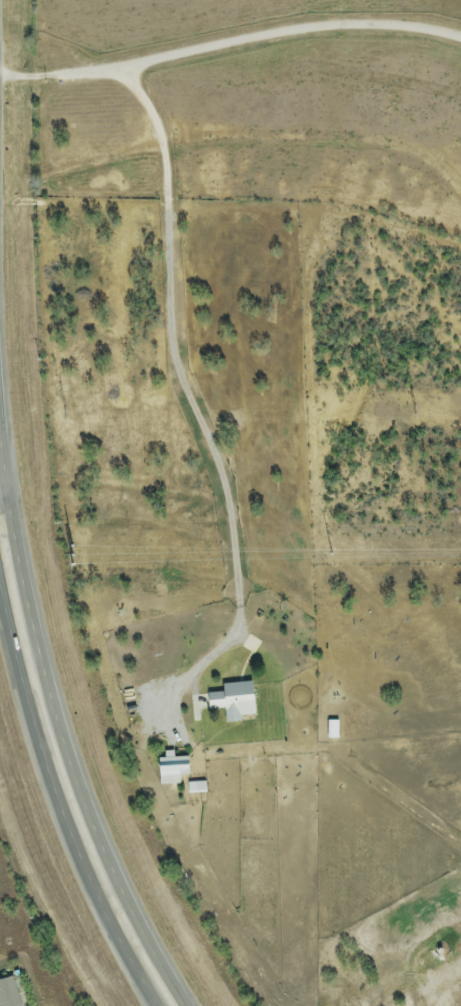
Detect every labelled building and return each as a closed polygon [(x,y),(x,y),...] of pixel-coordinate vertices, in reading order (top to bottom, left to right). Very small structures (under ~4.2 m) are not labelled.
[(253,716),(250,682),(220,685),(221,692),(205,694),(207,710),(223,709),(224,724),(240,722),(239,717),(253,716)] [(12,978),(0,981),(0,1005),(19,1005),(12,978)]
